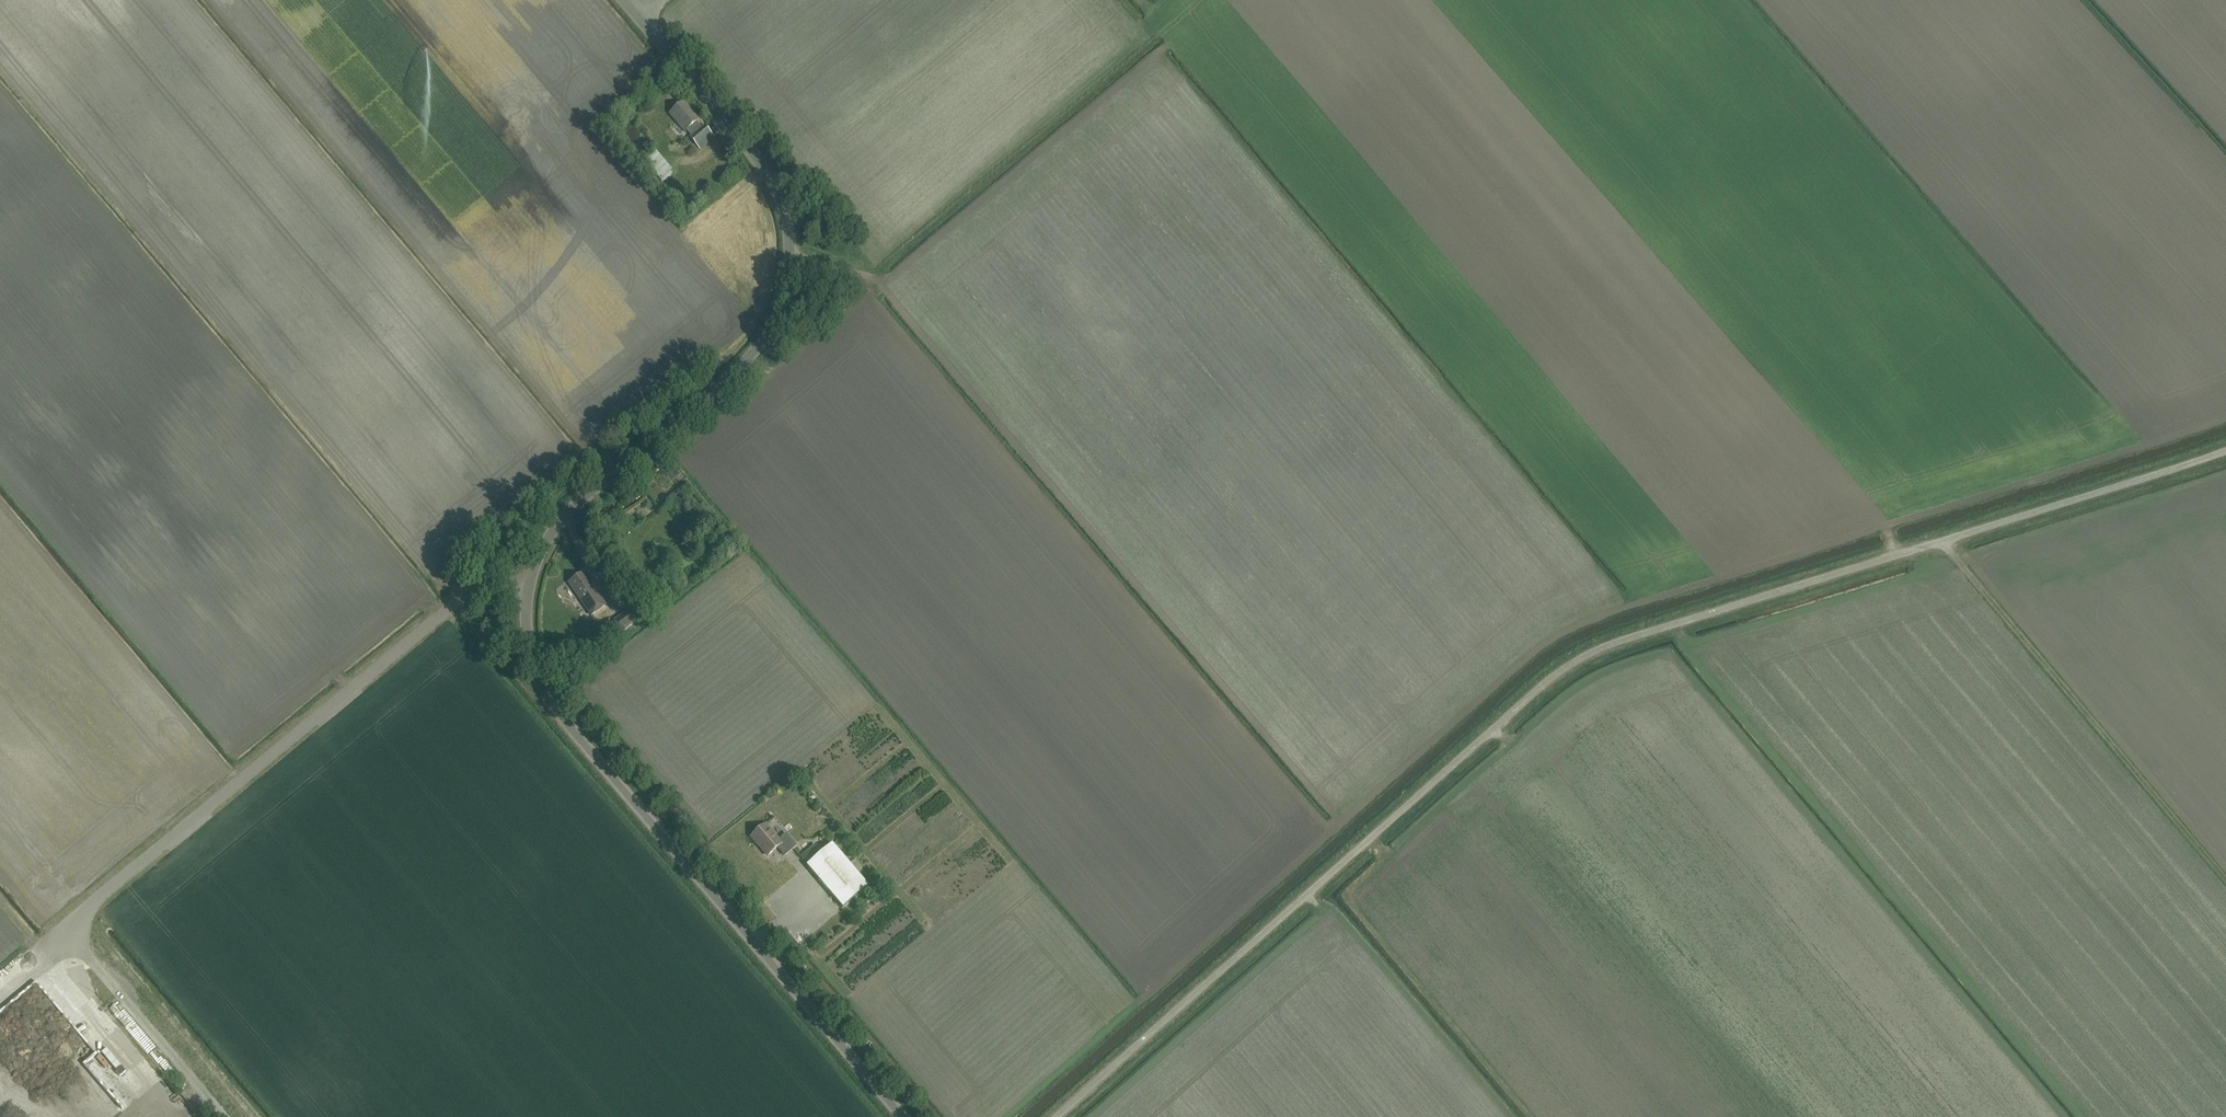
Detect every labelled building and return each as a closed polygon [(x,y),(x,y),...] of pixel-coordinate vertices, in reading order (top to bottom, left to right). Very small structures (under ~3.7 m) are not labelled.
[(672,108),(674,109),(669,113),(685,131),(700,119),(684,101),(679,104),(678,103),(672,108)] [(705,125),(690,137),(700,149),(715,136),(705,125)] [(657,151),(646,162),(665,182),(677,171),(657,151)] [(591,615),(606,605),(583,572),(569,582),(591,615)] [(632,609),(614,621),(622,632),(639,620),(632,609)] [(779,840),(766,824),(751,836),(768,856),(778,847),(785,856),(796,846),(786,834),(779,840)] [(868,886),(832,844),(807,865),(843,908),(868,886)] [(1360,905),(1370,897),(1363,888),(1353,896),(1360,905)] [(120,1077),(126,1071),(122,1066),(116,1072),(120,1077)] [(163,1076),(146,1089),(152,1097),(169,1083),(163,1076)]
